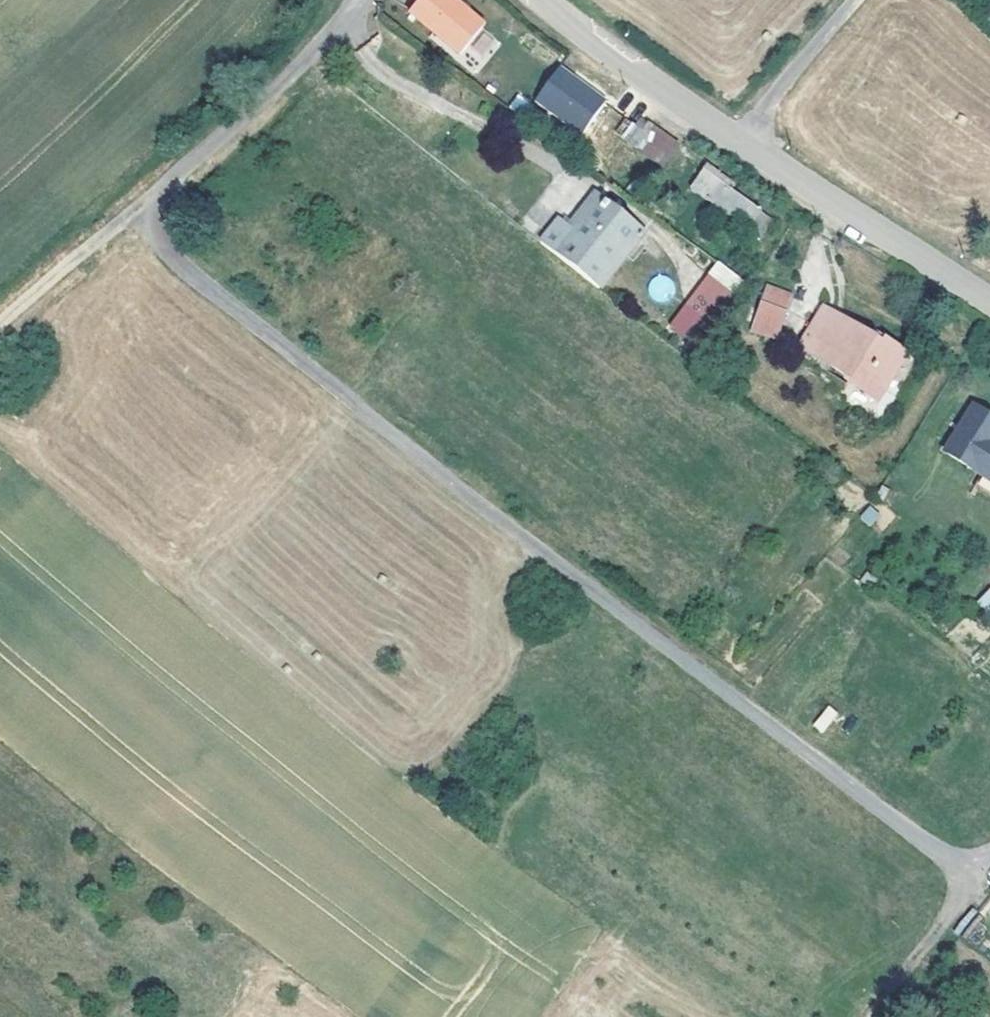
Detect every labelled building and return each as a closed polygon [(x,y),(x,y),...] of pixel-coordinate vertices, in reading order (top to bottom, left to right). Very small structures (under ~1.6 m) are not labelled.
[(469,10),(457,0),(417,0),(408,10),(460,54),(481,29),(483,27),(466,13),(469,10)] [(472,6),(469,10),(466,13),(483,27),(488,21),(472,6)] [(477,68),(494,49),(491,48),(496,42),(481,29),(460,54),(477,68)] [(580,133),(606,98),(559,64),(533,99),(580,133)] [(687,146),(669,131),(650,117),(646,123),(638,117),(623,139),(669,172),(687,146)] [(701,171),(707,164),(700,159),(695,167),(701,171)] [(707,164),(701,171),(691,186),(750,229),(761,213),(728,189),(733,183),(707,164)] [(599,290),(642,234),(598,199),(554,254),(599,290)] [(712,259),(671,328),(702,347),(744,277),(712,259)] [(796,300),(770,292),(754,336),(780,345),(796,300)] [(816,357),(839,318),(824,309),(800,348),(816,357)] [(839,318),(816,357),(851,378),(849,383),(879,401),(908,352),(888,341),(885,345),(874,338),(839,318)] [(876,333),(874,338),(885,345),(888,341),(876,333)] [(972,407),(944,453),(989,480),(989,418),(972,407)] [(823,733),(839,713),(828,706),(813,725),(823,733)]
